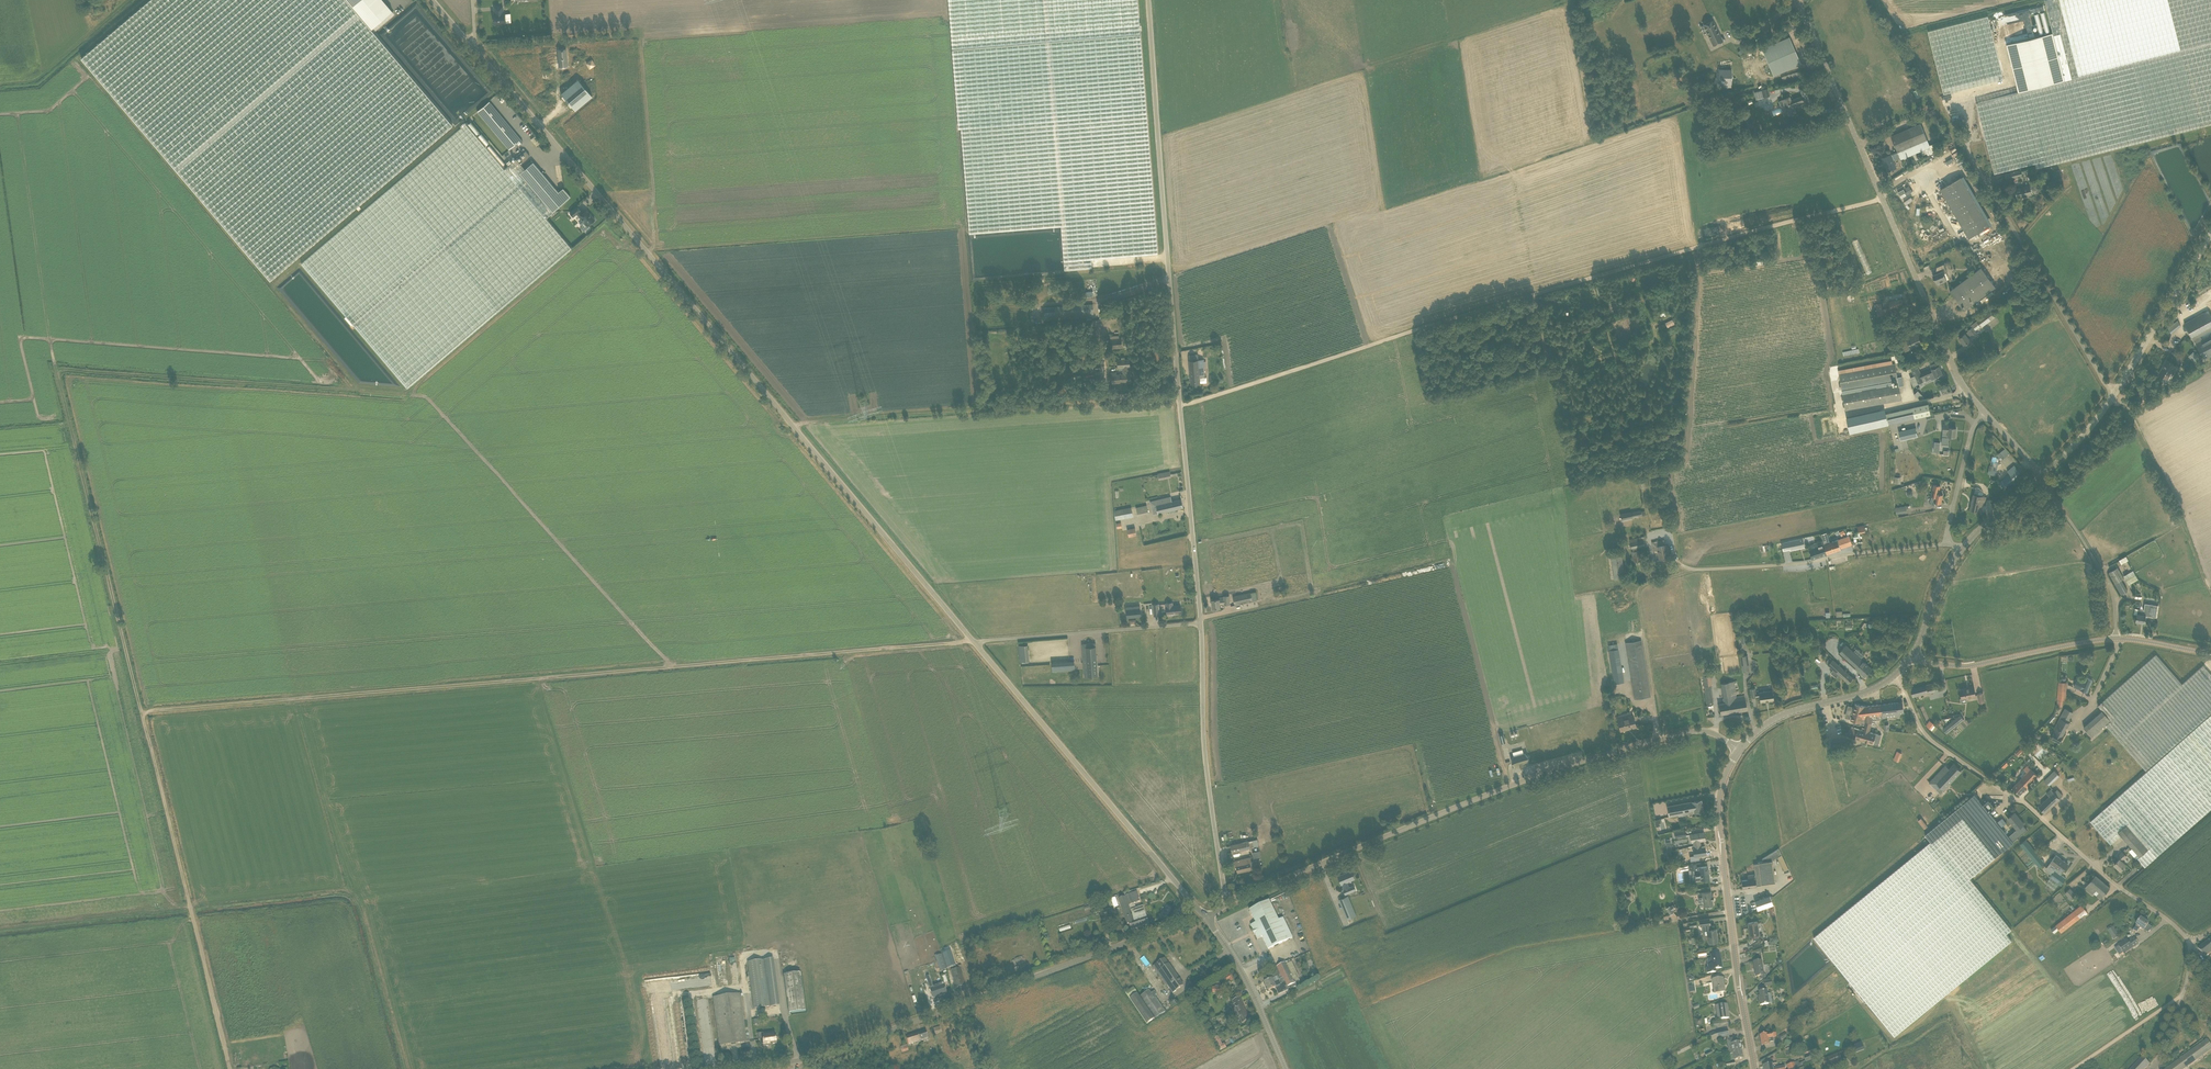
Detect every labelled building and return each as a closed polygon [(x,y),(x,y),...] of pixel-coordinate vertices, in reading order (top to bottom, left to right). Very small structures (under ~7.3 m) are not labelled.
[(371,29),(347,0),(149,0),(81,58),(270,280),(453,125),(375,34),(371,29)] [(371,29),(393,11),(383,0),(347,0),(371,29)] [(959,129),(962,129),(970,233),(1061,226),(1065,270),(1092,267),(1091,259),(1158,253),(1138,0),(949,0),(959,129)] [(2053,32),(2065,80),(2025,91),(1977,103),(1994,173),(2035,163),(2037,168),(2210,124),(2210,0),(2045,0),(2053,32)] [(495,14),(494,14),(495,17),(494,17),(494,24),(498,24),(498,25),(501,25),(502,23),(505,23),(505,17),(503,17),(503,9),(494,9),(495,14)] [(1945,93),(2005,78),(1989,16),(1929,31),(1945,93)] [(1714,45),(1723,41),(1713,21),(1704,25),(1714,45)] [(2065,80),(2053,32),(2007,44),(2017,86),(2024,85),(2025,91),(2065,80)] [(1789,36),(1788,37),(1762,49),(1774,76),(1801,64),(1789,36)] [(535,89),(541,84),(530,70),(524,76),(535,89)] [(1723,78),(1723,82),(1719,82),(1719,87),(1732,87),(1732,70),(1719,70),(1719,78),(1723,78)] [(1801,72),(1782,77),(1784,84),(1803,78),(1801,72)] [(575,111),(592,96),(578,79),(561,94),(575,111)] [(1770,96),(1768,91),(1768,89),(1761,90),(1763,98),(1770,96)] [(1803,101),(1802,98),(1801,96),(1791,100),(1790,97),(1779,101),(1781,106),(1784,104),(1787,111),(1788,111),(1790,115),(1792,114),(1794,114),(1794,113),(1796,112),(1793,105),(1803,101)] [(485,118),(495,109),(488,101),(478,110),(485,118)] [(492,125),(502,117),(495,109),(485,118),(492,125)] [(508,124),(502,117),(492,125),(498,133),(508,124)] [(1930,147),(1930,145),(1927,139),(1920,123),(1891,136),(1898,152),(1900,158),(1901,159),(1930,147)] [(525,169),(521,164),(516,158),(504,169),(466,124),(301,263),(346,316),(344,317),(351,325),(353,324),(407,388),(571,248),(546,218),(552,212),(519,174),(525,169)] [(514,132),(508,124),(498,133),(504,140),(514,132)] [(521,140),(514,132),(504,140),(511,148),(521,140)] [(516,158),(521,164),(530,155),(526,150),(516,158)] [(1896,167),(1891,154),(1883,158),(1885,163),(1888,171),(1896,167)] [(565,191),(558,192),(555,188),(533,162),(525,169),(519,174),(552,212),(571,197),(565,191)] [(2021,170),(2005,174),(2006,180),(2023,176),(2021,170)] [(1961,177),(1946,186),(1941,189),(1969,238),(1989,226),(1961,177)] [(2024,195),(2024,196),(2032,194),(2029,185),(2015,189),(2017,198),(2018,198),(2017,197),(2024,195)] [(591,215),(590,214),(587,210),(582,214),(580,211),(580,210),(577,207),(570,213),(573,217),(577,214),(583,221),(588,226),(591,223),(592,223),(594,221),(594,220),(595,220),(591,215)] [(1945,267),(1937,271),(1937,274),(1933,275),(1934,279),(1935,279),(1938,285),(1947,280),(1944,273),(1947,272),(1945,267)] [(1996,286),(1992,281),(1981,267),(1950,291),(1964,310),(1996,286)] [(1889,302),(1890,308),(1877,311),(1878,316),(1896,312),(1895,307),(1902,306),(1903,305),(1902,299),(1889,302)] [(2197,306),(2187,312),(2189,316),(2200,309),(2197,306)] [(2208,310),(2204,312),(2184,323),(2194,340),(2205,360),(2210,357),(2210,314),(2208,310)] [(1989,321),(1984,315),(1971,325),(1972,327),(1968,330),(1969,331),(1959,338),(1964,345),(1971,340),(1968,337),(1972,334),(1973,336),(1977,333),(1975,330),(1981,326),(1981,327),(1989,321)] [(1673,320),(1665,323),(1668,328),(1675,324),(1673,320)] [(2178,321),(2167,327),(2170,332),(2181,326),(2178,321)] [(1911,349),(1922,343),(1920,339),(1918,339),(1917,337),(1921,335),(1919,330),(1905,336),(1911,349)] [(1121,338),(1110,339),(1111,349),(1122,348),(1121,338)] [(2195,353),(2190,357),(2196,364),(2200,359),(2195,353)] [(1112,372),(1113,383),(1131,381),(1130,374),(1130,368),(1130,359),(1117,360),(1118,369),(1123,368),(1124,374),(1116,375),(1116,372),(1112,372)] [(1204,359),(1201,360),(1189,360),(1191,384),(1200,383),(1207,382),(1207,377),(1205,377),(1204,359)] [(2179,368),(2176,366),(2167,360),(2164,365),(2165,365),(2160,374),(2159,373),(2159,374),(2164,377),(2162,380),(2169,385),(2179,368)] [(1943,374),(1939,366),(1941,365),(1939,361),(1930,364),(1932,369),(1916,376),(1916,377),(1917,380),(1919,383),(1923,381),(1930,378),(1930,379),(1933,380),(1936,378),(1936,377),(1943,374)] [(1842,389),(1898,379),(1898,377),(1897,371),(1895,364),(1839,374),(1842,389)] [(1899,384),(1843,394),(1845,410),(1902,399),(1899,386),(1899,384)] [(2154,394),(2150,389),(2149,390),(2147,388),(2145,390),(2146,392),(2143,394),(2147,399),(2154,394)] [(1931,414),(1929,404),(1928,404),(1884,414),(1886,425),(1889,424),(1931,414)] [(1886,425),(1884,414),(1878,415),(1877,410),(1845,418),(1848,433),(1886,425)] [(1956,437),(1956,428),(1949,428),(1950,425),(1944,424),(1943,431),(1943,436),(1948,436),(1956,437)] [(1901,440),(1918,436),(1916,428),(1899,432),(1901,440)] [(2001,460),(2009,453),(2005,448),(1997,454),(2001,460)] [(2010,474),(2000,483),(2005,489),(2022,475),(2014,466),(2008,471),(2010,474)] [(1936,502),(1941,503),(1943,494),(1937,493),(1938,489),(1939,489),(1940,486),(1934,484),(1930,504),(1935,505),(1936,502)] [(1986,497),(1983,496),(1983,493),(1982,490),(1979,487),(1977,487),(1976,487),(1974,495),(1973,495),(1970,509),(1979,511),(1981,503),(1985,504),(1986,497)] [(1171,497),(1150,502),(1153,514),(1158,513),(1183,507),(1181,499),(1172,501),(1171,497)] [(1138,515),(1149,513),(1147,505),(1136,508),(1138,515)] [(1133,516),(1132,508),(1114,511),(1116,519),(1133,516)] [(1631,512),(1632,518),(1642,516),(1641,510),(1631,512)] [(1135,528),(1127,529),(1129,537),(1136,535),(1135,528)] [(1812,559),(1827,554),(1840,549),(1840,548),(1837,540),(1827,543),(1824,533),(1821,534),(1823,541),(1814,544),(1815,547),(1809,550),(1812,559)] [(1645,547),(1645,546),(1644,540),(1646,539),(1646,536),(1630,539),(1632,552),(1631,552),(1633,562),(1641,561),(1640,551),(1638,551),(1637,548),(1645,547)] [(1837,540),(1840,548),(1848,545),(1852,544),(1849,536),(1837,540)] [(1803,539),(1788,541),(1790,550),(1805,548),(1803,539)] [(1660,559),(1668,558),(1665,540),(1652,542),(1654,550),(1658,550),(1660,559)] [(1625,578),(1621,555),(1611,556),(1614,580),(1625,578)] [(2124,586),(2121,580),(2123,579),(2117,568),(2108,573),(2115,584),(2118,589),(2124,586)] [(2123,576),(2128,584),(2137,579),(2133,571),(2123,576)] [(1251,593),(1233,596),(1235,605),(1252,601),(1251,593)] [(1219,599),(1212,600),(1213,609),(1220,608),(1220,604),(1224,603),(1225,605),(1230,604),(1229,596),(1224,596),(1224,599),(1219,599)] [(1166,603),(1167,614),(1181,613),(1180,605),(1173,606),(1172,603),(1166,603)] [(2144,610),(2138,609),(2136,621),(2145,622),(2146,615),(2157,617),(2158,605),(2145,603),(2144,610)] [(1141,616),(1140,606),(1126,607),(1127,617),(1141,616)] [(1641,640),(1626,642),(1635,699),(1650,696),(1641,640)] [(1098,676),(1096,647),(1086,647),(1086,644),(1082,644),(1084,667),(1084,673),(1088,673),(1088,677),(1098,676)] [(1018,645),(1019,661),(1028,661),(1027,645),(1018,645)] [(1865,677),(1872,668),(1846,645),(1839,653),(1865,677)] [(1624,682),(1618,649),(1609,650),(1615,683),(1624,682)] [(2108,696),(2098,706),(2102,710),(2111,720),(2106,725),(2146,770),(2210,713),(2210,674),(2203,665),(2182,684),(2156,654),(2108,696)] [(1849,683),(1853,678),(1833,659),(1828,664),(1834,669),(1831,673),(1836,678),(1839,675),(1849,683)] [(1071,670),(1070,661),(1052,662),(1053,671),(1071,670)] [(2077,678),(2074,687),(2080,690),(2087,693),(2093,680),(2085,677),(2084,681),(2077,678)] [(1721,714),(1747,710),(1744,695),(1737,697),(1734,681),(1721,683),(1724,703),(1719,704),(1721,714)] [(2066,692),(2067,683),(2058,682),(2058,691),(2066,692)] [(1911,688),(1913,697),(1929,693),(1926,684),(1911,688)] [(1976,696),(1974,686),(1969,687),(1969,688),(1960,690),(1962,698),(1967,697),(1967,698),(1976,696)] [(1760,696),(1760,698),(1760,702),(1774,700),(1773,691),(1759,692),(1759,693),(1756,693),(1755,688),(1750,689),(1751,697),(1756,697),(1756,696),(1760,696)] [(2057,700),(2063,700),(2066,700),(2067,692),(2066,692),(2058,691),(2057,700)] [(1881,704),(1883,718),(1887,718),(1887,714),(1896,713),(1896,717),(1901,716),(1900,712),(1905,712),(1903,701),(1881,704)] [(1872,723),(1872,720),(1883,719),(1883,718),(1881,704),(1865,706),(1855,704),(1851,720),(1860,722),(1860,724),(1863,725),(1862,727),(1864,728),(1863,730),(1852,727),(1849,737),(1855,738),(1873,743),(1879,745),(1882,735),(1876,734),(1870,732),(1872,723)] [(2051,738),(2059,742),(2063,736),(2062,736),(2069,723),(2068,722),(2073,712),(2065,708),(2053,731),(2054,732),(2051,738)] [(2084,727),(2092,737),(2106,725),(2111,720),(2102,710),(2084,727)] [(1630,728),(1636,727),(1633,715),(1629,716),(1629,718),(1618,721),(1621,730),(1629,727),(1630,728)] [(1960,715),(1943,729),(1947,733),(1964,720),(1960,715)] [(2206,719),(2169,751),(2210,798),(2210,724),(2206,719)] [(1930,729),(1934,724),(1930,721),(1926,726),(1930,729)] [(2025,744),(2030,749),(2032,751),(2038,745),(2031,738),(2025,744)] [(2018,755),(2022,751),(2024,754),(2028,750),(2023,745),(2015,753),(2018,755)] [(2118,832),(2129,822),(2150,847),(2140,856),(2137,859),(2145,867),(2210,808),(2210,798),(2169,751),(2111,803),(2090,821),(2108,841),(2118,832)] [(1528,757),(1524,753),(1513,757),(1511,762),(1515,765),(1519,764),(1520,767),(1524,765),(1523,763),(1527,762),(1528,757)] [(1940,793),(1961,771),(1954,764),(1949,769),(1945,766),(1929,783),(1940,793)] [(2024,775),(2013,788),(2020,794),(2038,775),(2031,768),(2028,766),(2022,773),(2024,775)] [(2044,780),(2049,785),(2059,775),(2055,770),(2044,780)] [(2054,792),(2051,789),(2047,794),(2049,796),(2039,807),(2045,813),(2060,799),(2059,798),(2063,795),(2057,789),(2054,792)] [(2007,933),(2012,929),(1970,878),(2014,842),(2002,828),(2006,824),(2001,818),(1997,822),(1990,813),(1995,808),(1989,800),(1983,805),(1974,794),(1925,835),(1931,841),(1814,937),(1894,1036),(2012,940),(2007,933)] [(1694,812),(1699,811),(1699,813),(1700,814),(1703,813),(1704,812),(1703,810),(1701,800),(1668,806),(1669,816),(1679,815),(1679,813),(1694,810),(1694,812)] [(2017,830),(2024,824),(2015,812),(2008,818),(2017,830)] [(1921,818),(1918,820),(1924,829),(1928,826),(1921,818)] [(2118,832),(2140,856),(2150,847),(2129,822),(2118,832)] [(1705,840),(1704,832),(1691,834),(1692,842),(1693,841),(1694,848),(1693,848),(1694,856),(1706,854),(1705,846),(1701,847),(1700,841),(1705,840)] [(2039,867),(2045,863),(2026,840),(2020,844),(2039,867)] [(1250,848),(1249,842),(1249,841),(1230,845),(1232,852),(1250,848)] [(1772,861),(1778,857),(1784,871),(1788,869),(1782,854),(1779,848),(1762,859),(1763,862),(1772,861)] [(2122,861),(2127,856),(2122,852),(2118,857),(2119,859),(2114,864),(2120,870),(2126,864),(2122,861)] [(2058,868),(2056,871),(2058,873),(2060,870),(2063,872),(2068,864),(2056,855),(2051,863),(2058,868)] [(1251,867),(1254,866),(1253,861),(1251,862),(1250,857),(1235,861),(1238,872),(1237,872),(1238,872),(1251,869),(1251,867)] [(1775,882),(1772,861),(1763,862),(1758,863),(1758,864),(1754,865),(1755,874),(1757,886),(1763,885),(1763,884),(1775,882)] [(1699,867),(1697,867),(1697,869),(1694,869),(1695,873),(1695,880),(1701,880),(1710,879),(1709,874),(1708,874),(1708,872),(1709,872),(1708,866),(1699,867)] [(2066,878),(2058,873),(2056,871),(2055,870),(2050,877),(2061,885),(2066,878)] [(1354,879),(1351,871),(1338,876),(1341,884),(1342,884),(1344,889),(1343,890),(1345,894),(1355,890),(1354,885),(1349,887),(1347,882),(1354,879)] [(1755,874),(1748,875),(1748,880),(1742,881),(1743,888),(1757,886),(1755,874)] [(2103,895),(2110,888),(2095,876),(2085,888),(2092,894),(2096,889),(2103,895)] [(2053,889),(2057,885),(2049,879),(2045,883),(2053,889)] [(2065,893),(2071,899),(2076,894),(2070,888),(2065,893)] [(1712,905),(1713,905),(1711,891),(1702,892),(1703,897),(1699,898),(1700,906),(1704,906),(1708,905),(1708,907),(1709,907),(1711,907),(1712,906),(1712,905)] [(1130,894),(1128,895),(1125,896),(1125,897),(1131,909),(1135,906),(1134,903),(1130,894)] [(1770,895),(1754,901),(1758,910),(1773,904),(1770,895)] [(1348,896),(1339,899),(1347,920),(1356,916),(1348,896)] [(1135,921),(1133,915),(1131,916),(1125,897),(1119,899),(1127,924),(1129,924),(1131,930),(1141,927),(1138,919),(1135,921)] [(1269,950),(1288,940),(1269,901),(1249,910),(1256,923),(1251,925),(1257,939),(1262,937),(1269,950)] [(1670,915),(1673,912),(1674,912),(1673,910),(1675,909),(1672,905),(1670,906),(1666,909),(1670,915)] [(2061,933),(2087,913),(2088,912),(2082,905),(2056,925),(2051,929),(2054,933),(2059,930),(2061,933)] [(1146,917),(1146,914),(1140,916),(1139,913),(1133,915),(1135,921),(1138,919),(1141,927),(1149,924),(1147,917),(1146,917)] [(2137,925),(2133,930),(2137,933),(2140,928),(2144,931),(2149,924),(2141,918),(2136,925),(2137,925)] [(1757,921),(1748,923),(1749,928),(1750,928),(1750,930),(1749,930),(1749,936),(1759,934),(1757,921)] [(1709,943),(1718,942),(1716,929),(1710,930),(1709,924),(1710,924),(1702,925),(1703,937),(1704,938),(1705,939),(1706,939),(1707,940),(1708,939),(1709,943)] [(2112,928),(2107,931),(2114,940),(2119,936),(2112,928)] [(2139,944),(2135,938),(2129,942),(2127,939),(2118,946),(2124,954),(2139,944)] [(2204,944),(2198,949),(2205,957),(2210,953),(2210,939),(2204,944)] [(947,968),(956,965),(951,951),(942,954),(947,968)] [(1720,959),(1720,954),(1719,954),(1719,953),(1714,954),(1715,955),(1711,955),(1712,964),(1708,965),(1708,968),(1706,969),(1707,973),(1716,972),(1716,969),(1722,968),(1723,968),(1722,963),(1721,963),(1721,962),(1720,962),(1720,960),(1720,959)] [(1153,967),(1157,972),(1167,986),(1171,984),(1176,991),(1184,986),(1169,964),(1165,958),(1153,967)] [(754,1009),(770,1007),(764,960),(748,962),(754,1009)] [(1755,971),(1756,977),(1764,976),(1762,961),(1753,962),(1755,969),(1755,971)] [(1297,986),(1295,983),(1286,962),(1277,966),(1281,975),(1278,976),(1279,980),(1274,983),(1272,979),(1265,983),(1269,991),(1275,988),(1279,994),(1288,990),(1287,987),(1292,984),(1294,987),(1297,986)] [(955,987),(965,985),(961,968),(951,970),(955,987)] [(1231,983),(1235,981),(1230,973),(1223,976),(1226,982),(1230,980),(1231,983)] [(1715,993),(1725,992),(1724,987),(1723,985),(1724,985),(1723,978),(1712,980),(1714,989),(1715,989),(1715,993)] [(930,990),(933,998),(941,995),(941,994),(942,994),(942,995),(947,993),(944,985),(942,986),(941,983),(933,986),(934,989),(930,990)] [(1215,986),(1216,993),(1216,995),(1220,995),(1220,992),(1224,992),(1223,985),(1215,986)] [(1142,1001),(1137,994),(1133,987),(1126,992),(1147,1024),(1165,1011),(1155,996),(1157,995),(1155,992),(1142,1001)] [(1767,991),(1766,991),(1759,992),(1761,999),(1759,999),(1760,1005),(1769,1004),(1767,991)] [(713,997),(720,1046),(747,1042),(740,994),(713,997)] [(1242,1023),(1250,1020),(1240,997),(1232,1000),(1234,1004),(1232,1005),(1237,1018),(1240,1017),(1242,1023)] [(1718,1020),(1729,1018),(1728,1011),(1727,1012),(1727,1010),(1728,1009),(1727,1004),(1716,1006),(1718,1020)] [(1806,1017),(1812,1013),(1808,1007),(1802,1011),(1806,1017)] [(1795,1024),(1801,1021),(1798,1015),(1792,1019),(1795,1024)] [(928,1038),(926,1030),(906,1037),(908,1044),(928,1038)] [(1726,1037),(1727,1040),(1729,1051),(1728,1051),(1729,1054),(1733,1053),(1734,1060),(1743,1058),(1740,1042),(1739,1042),(1738,1037),(1729,1039),(1728,1030),(1715,1032),(1710,1035),(1713,1040),(1717,1039),(1718,1038),(1718,1039),(1726,1037)] [(702,1036),(702,1045),(712,1044),(712,1033),(707,1033),(707,1036),(702,1036)] [(775,1035),(764,1036),(763,1036),(763,1033),(758,1034),(758,1038),(760,1038),(760,1040),(763,1040),(764,1047),(769,1046),(769,1044),(776,1043),(775,1035)] [(1767,1034),(1760,1036),(1762,1046),(1769,1045),(1769,1042),(1773,1041),(1773,1038),(1776,1037),(1776,1033),(1767,1034)] [(1213,1039),(1220,1052),(1227,1048),(1224,1044),(1222,1045),(1218,1036),(1213,1039)] [(2166,1068),(2185,1068),(2189,1066),(2210,1050),(2210,1045),(2207,1039),(2182,1057),(2181,1058),(2166,1068)] [(900,1046),(902,1053),(908,1051),(907,1045),(900,1046)] [(1842,1061),(1846,1059),(1843,1052),(1839,1053),(1822,1060),(1826,1068),(1842,1061)] [(2150,1064),(2143,1057),(2132,1068),(2145,1068),(2150,1064)] [(1786,1065),(1788,1068),(1790,1068),(1792,1068),(1795,1068),(1801,1066),(1799,1061),(1786,1065)]
